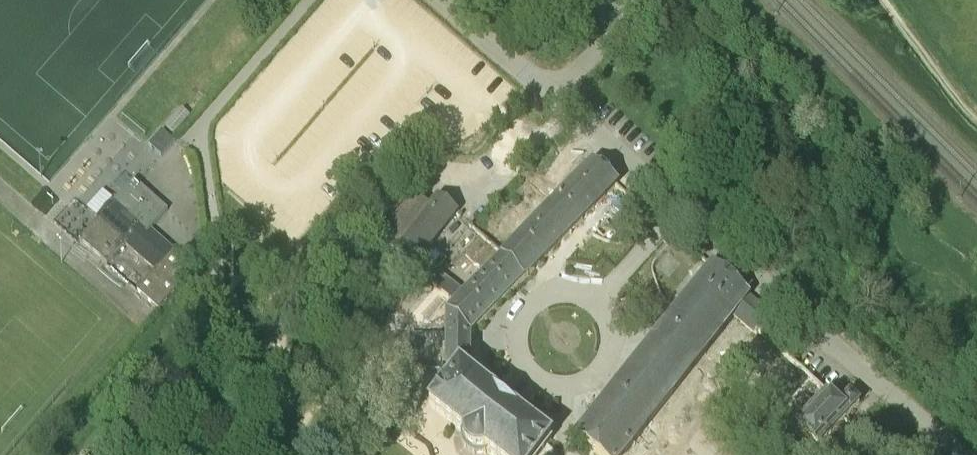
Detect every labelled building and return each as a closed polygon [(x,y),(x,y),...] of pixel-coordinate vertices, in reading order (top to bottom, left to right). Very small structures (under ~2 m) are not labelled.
[(166,132),(174,139),(190,121),(182,114),(166,132)] [(162,131),(150,146),(161,157),(175,142),(162,131)] [(575,228),(617,184),(594,165),(553,209),(575,228)] [(133,180),(80,241),(109,266),(126,246),(155,272),(138,292),(160,311),(195,271),(174,253),(175,251),(151,231),(169,211),(133,180)] [(432,206),(417,195),(380,242),(413,268),(412,269),(429,283),(447,260),(430,247),(456,214),(437,199),(432,206)] [(532,273),(575,228),(553,209),(511,252),(532,273)] [(595,231),(596,233),(603,241),(613,232),(605,222),(595,231)] [(485,322),(532,273),(511,252),(464,301),(485,322)] [(682,382),(733,316),(757,335),(772,317),(713,266),(644,352),(682,382)] [(471,339),(485,322),(464,301),(449,317),(449,374),(454,380),(433,408),(491,454),(541,454),(552,441),(465,374),(466,374),(465,373),(470,366),(471,339)] [(444,337),(423,336),(423,369),(443,369),(444,337)] [(682,382),(644,352),(577,437),(596,454),(626,454),(682,382)] [(818,449),(860,405),(850,396),(841,406),(828,394),(797,430),(818,449)] [(776,454),(796,454),(801,449),(790,440),(776,454)]
